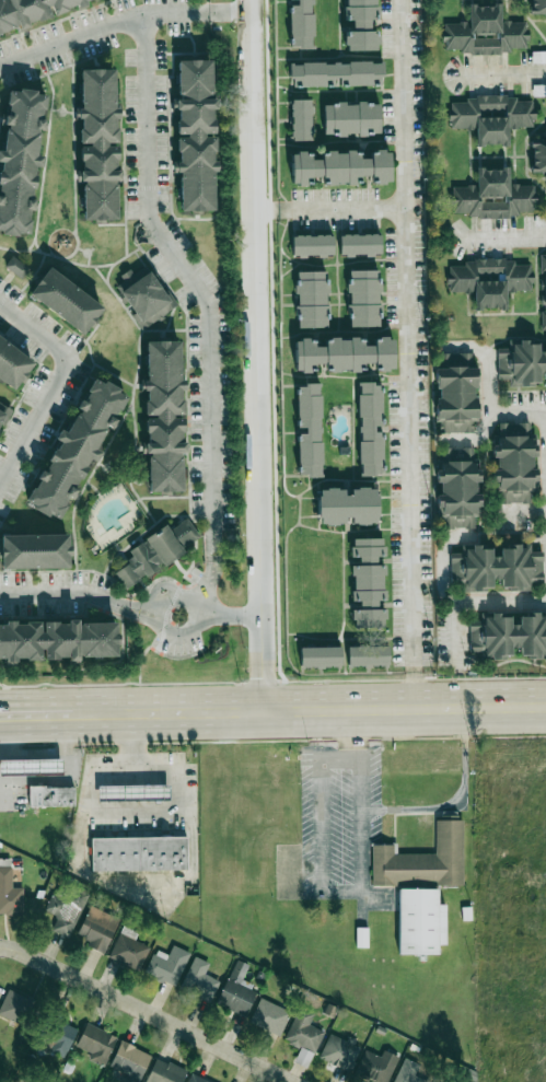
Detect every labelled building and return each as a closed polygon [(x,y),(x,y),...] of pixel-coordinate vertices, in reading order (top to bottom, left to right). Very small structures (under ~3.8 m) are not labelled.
[(17,28),(18,31),(29,28),(28,23),(52,16),(52,14),(77,6),(77,4),(90,0),(0,0),(0,33),(17,28)] [(289,2),(290,48),(313,48),(313,0),(289,0),(289,2)] [(378,50),(377,30),(370,30),(370,19),(378,18),(377,0),(344,0),(345,21),(352,20),(352,32),(345,33),(346,51),(378,50)] [(531,13),(545,14),(545,0),(531,0),(531,13)] [(527,21),(501,22),(501,3),(469,3),(469,23),(443,23),(443,49),(462,49),(462,55),(511,54),(511,48),(528,48),(527,21)] [(184,212),(182,62),(213,61),(216,211),(184,212)] [(382,85),(382,63),(290,62),(290,85),(337,85),(382,85)] [(88,221),(98,221),(98,224),(109,224),(109,221),(121,220),(120,185),(119,185),(119,182),(126,182),(126,171),(120,172),(120,162),(121,162),(121,148),(112,148),(112,143),(121,143),(121,130),(119,130),(119,119),(125,119),(125,110),(118,110),(117,71),(106,71),(106,70),(97,70),(97,71),(85,71),(86,110),(83,110),(83,119),(85,119),(86,130),(83,130),(84,144),(94,144),(94,147),(83,148),(84,163),(85,163),(85,171),(83,171),(83,183),(89,183),(89,184),(86,184),(88,221)] [(31,236),(0,232),(0,199),(14,93),(49,98),(31,236)] [(509,145),(508,128),(534,127),(533,101),(516,101),(516,95),(467,96),(467,102),(450,102),(450,130),(476,129),(477,145),(509,145)] [(292,141),(313,140),(312,99),(291,100),(292,141)] [(324,103),(324,135),(380,134),(379,103),(324,103)] [(545,172),(545,176),(545,122),(545,140),(531,140),(532,172),(545,172)] [(292,152),(291,185),(317,185),(317,184),(355,185),(355,176),(371,176),(370,183),(390,184),(391,150),(372,150),(372,158),(359,158),(360,152),(324,151),(323,159),(311,159),(311,153),(292,152)] [(535,185),(509,185),(509,168),(477,169),(477,186),(452,187),(452,217),(518,216),(518,212),(536,211),(535,185)] [(381,234),(340,235),(340,256),(381,255),(381,234)] [(292,236),(292,257),(333,256),(333,235),(292,236)] [(21,279),(29,269),(12,256),(4,266),(21,279)] [(506,292),(532,291),(531,264),(515,265),(515,260),(447,262),(448,293),(474,292),(475,309),(506,308),(506,292)] [(349,327),(380,326),(380,270),(348,270),(349,327)] [(84,337),(33,298),(53,271),(104,311),(84,337)] [(144,325),(120,293),(150,271),(173,303),(144,325)] [(328,327),(327,271),(296,272),(297,328),(328,327)] [(295,372),(315,372),(315,364),(325,364),(327,372),(358,372),(358,363),(375,363),(377,371),(384,371),(394,368),(394,338),(380,337),(374,340),(374,346),(363,346),(363,338),(349,338),(348,339),(330,338),(325,340),(325,346),(315,346),(313,339),(304,339),(295,341),(295,372)] [(16,391),(0,378),(0,338),(36,365),(16,391)] [(498,379),(510,379),(510,386),(540,385),(539,374),(545,374),(545,352),(538,352),(538,341),(510,342),(510,348),(497,348),(498,379)] [(151,495),(149,345),(182,345),(185,495),(151,495)] [(61,522),(30,503),(97,383),(129,400),(61,522)] [(383,476),(383,429),(382,429),(382,383),(359,383),(360,476),(383,476)] [(297,431),(298,431),(298,477),(321,477),(321,384),(297,384),(297,431)] [(3,427),(0,432),(0,403),(15,412),(7,429),(3,427)] [(498,423),(499,444),(493,444),(493,458),(494,458),(495,492),(500,492),(501,503),(536,502),(534,434),(530,434),(529,422),(498,423)] [(319,524),(351,522),(351,524),(378,524),(377,488),(350,489),(350,490),(318,491),(319,524)] [(117,575),(130,566),(128,562),(135,558),(131,554),(143,545),(148,543),(147,542),(167,527),(172,533),(183,525),(182,524),(189,520),(201,538),(184,550),(187,555),(166,569),(164,565),(160,568),(161,570),(149,579),(147,577),(140,581),(141,582),(128,591),(117,575)] [(3,537),(3,548),(2,549),(3,559),(4,570),(71,570),(71,557),(75,557),(74,546),(71,546),(71,537),(3,537)] [(385,628),(385,609),(378,609),(378,601),(385,601),(385,565),(377,565),(377,556),(384,556),(384,538),(352,538),(352,557),(359,557),(359,565),(352,565),(352,601),(361,601),(361,609),(353,609),(353,628),(385,628)] [(450,553),(450,580),(463,580),(463,590),(493,590),(493,579),(501,579),(501,589),(531,589),(531,580),(542,580),(542,551),(531,551),(531,544),(501,544),(501,557),(491,557),(491,545),(462,546),(462,553),(450,553)] [(470,652),(484,652),(484,658),(512,657),(512,647),(520,647),(521,657),(545,656),(545,613),(520,614),(520,624),(511,624),(510,613),(481,613),(481,621),(469,621),(470,652)] [(8,661),(8,665),(19,665),(19,660),(28,660),(28,662),(43,662),(43,651),(46,651),(47,662),(61,661),(61,660),(70,660),(70,664),(81,663),(81,658),(84,658),(84,660),(120,659),(119,645),(123,644),(121,635),(119,635),(119,625),(83,626),(83,627),(81,627),(81,623),(70,623),(70,625),(61,626),(61,624),(46,625),(46,635),(43,635),(43,624),(28,624),(28,626),(18,627),(18,623),(9,623),(9,626),(0,626),(0,661),(8,661)] [(341,646),(300,647),(301,668),(341,667),(341,646)] [(348,647),(348,667),(389,665),(388,646),(348,647)] [(62,774),(62,759),(0,760),(0,775),(62,774)] [(98,800),(169,799),(169,785),(98,786),(98,800)] [(29,807),(75,806),(75,786),(29,787),(29,807)] [(437,854),(393,854),(393,844),(372,844),(372,885),(397,885),(397,883),(465,883),(465,817),(437,817),(437,854)] [(91,838),(92,871),(187,870),(187,837),(91,838)] [(12,888),(12,866),(0,866),(0,915),(23,914),(23,887),(12,888)] [(51,931),(70,938),(85,900),(54,888),(45,911),(57,916),(51,931)] [(439,889),(399,889),(399,954),(439,954),(439,945),(447,945),(446,904),(439,904),(439,889)] [(105,951),(119,919),(89,906),(75,938),(105,951)] [(137,933),(123,926),(108,957),(139,971),(150,947),(134,939),(137,933)] [(145,972),(175,987),(191,953),(173,945),(168,955),(156,949),(145,972)] [(210,1002),(220,981),(205,974),(210,962),(196,955),(180,987),(210,1002)] [(249,965),(237,959),(216,1003),(246,1017),(259,989),(242,981),(249,965)] [(25,1026),(35,1001),(8,989),(0,1008),(0,1015),(25,1026)] [(280,1035),(291,1010),(260,998),(250,1023),(280,1035)] [(309,1068),(324,1031),(309,1025),(314,1014),(298,1008),(284,1041),(300,1048),(295,1062),(309,1068)] [(64,1059),(77,1028),(55,1019),(42,1050),(64,1059)] [(106,1066),(117,1035),(85,1024),(77,1047),(92,1052),(89,1060),(106,1066)] [(331,1032),(319,1058),(349,1072),(361,1046),(331,1032)] [(140,1080),(152,1054),(121,1041),(109,1067),(140,1080)] [(380,1057),(365,1050),(354,1074),(371,1081),(387,1081),(399,1057),(384,1050),(380,1057)] [(187,1071),(156,1057),(145,1081),(182,1081),(187,1071)] [(404,1057),(393,1081),(430,1081),(431,1080),(416,1073),(420,1064),(404,1057)] [(191,1073),(187,1081),(211,1081),(191,1073)]
